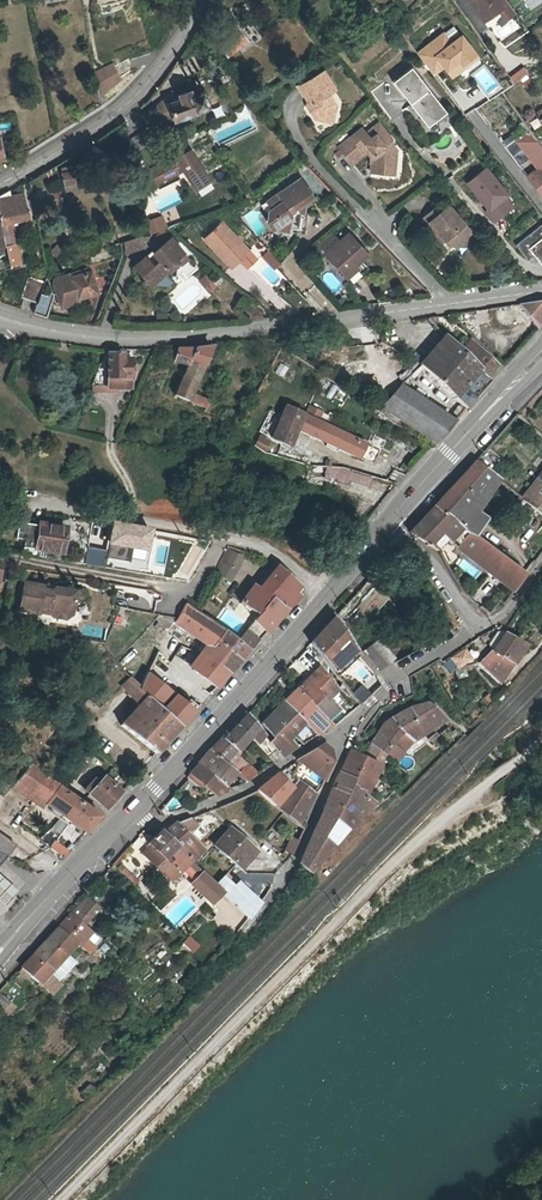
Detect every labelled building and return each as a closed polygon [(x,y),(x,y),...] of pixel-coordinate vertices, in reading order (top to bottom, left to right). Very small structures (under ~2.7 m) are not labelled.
[(484,22),(499,11),(508,4),(505,0),(467,0),(484,22)] [(515,14),(508,4),(499,11),(506,21),(515,14)] [(393,23),(401,15),(394,8),(386,15),(393,23)] [(244,40),(230,21),(211,35),(226,54),(244,40)] [(449,42),(423,62),(436,79),(447,71),(450,74),(452,78),(464,68),(467,72),(480,61),(467,44),(456,52),(449,42)] [(464,68),(452,78),(458,85),(483,65),(480,61),(467,72),(464,68)] [(121,76),(113,62),(95,70),(99,94),(121,76)] [(394,82),(411,104),(428,127),(436,120),(434,117),(444,110),(412,67),(394,82)] [(447,71),(436,79),(439,83),(450,74),(447,71)] [(324,73),(299,87),(309,105),(306,107),(313,120),(324,123),(332,118),(335,107),(328,94),(334,90),(324,73)] [(171,103),(168,94),(157,102),(161,122),(174,117),(175,119),(197,110),(197,108),(206,104),(201,93),(197,95),(195,90),(190,92),(189,91),(178,95),(175,98),(176,101),(171,103)] [(173,93),(168,94),(171,103),(176,101),(175,98),(173,93)] [(428,127),(411,104),(407,107),(424,129),(428,127)] [(446,113),(444,110),(434,117),(436,120),(446,113)] [(361,127),(339,146),(353,165),(367,154),(370,159),(370,176),(403,180),(405,152),(397,151),(390,145),(394,141),(379,123),(367,132),(361,127)] [(537,142),(533,136),(519,145),(538,173),(527,180),(541,201),(541,149),(537,142)] [(189,150),(179,157),(171,160),(170,158),(160,163),(150,143),(132,152),(137,177),(150,171),(159,189),(180,178),(176,171),(182,168),(193,185),(194,184),(206,176),(207,176),(189,150)] [(464,182),(494,221),(518,204),(488,165),(464,182)] [(78,168),(75,169),(75,172),(63,175),(65,185),(81,181),(78,168)] [(206,176),(194,184),(200,194),(213,186),(206,176)] [(277,206),(272,210),(271,211),(269,220),(275,228),(283,229),(290,224),(291,225),(306,230),(310,217),(309,214),(307,213),(306,211),(307,205),(316,197),(301,177),(272,200),(277,206)] [(27,196),(27,195),(26,194),(24,193),(12,196),(10,191),(0,197),(0,214),(1,221),(2,224),(31,217),(27,196)] [(268,203),(272,210),(277,206),(272,200),(268,203)] [(426,219),(452,248),(460,247),(474,236),(449,207),(441,214),(438,209),(426,219)] [(162,213),(146,220),(151,233),(168,227),(162,213)] [(451,248),(452,248),(426,219),(424,221),(436,235),(438,233),(451,248)] [(240,258),(249,250),(222,222),(204,239),(230,267),(240,258)] [(150,234),(142,237),(145,247),(163,241),(159,231),(150,234)] [(331,244),(334,247),(325,254),(346,277),(356,270),(360,274),(367,267),(361,260),(367,254),(349,234),(337,244),(335,241),(331,244)] [(474,236),(460,247),(468,248),(473,244),(474,236)] [(540,263),(541,261),(541,236),(528,247),(540,263)] [(129,253),(145,247),(142,237),(125,242),(129,253)] [(170,237),(164,243),(168,247),(174,241),(170,237)] [(168,247),(164,243),(153,252),(151,251),(134,266),(150,284),(167,270),(169,271),(179,261),(177,258),(183,252),(174,241),(168,247)] [(16,243),(6,245),(11,266),(21,264),(16,243)] [(254,256),(249,250),(240,258),(245,264),(254,256)] [(267,250),(262,256),(274,267),(279,261),(267,250)] [(92,268),(57,277),(55,282),(62,306),(81,302),(80,297),(99,292),(94,272),(92,268)] [(360,274),(356,270),(346,277),(351,282),(360,274)] [(38,301),(41,294),(45,283),(32,278),(25,296),(38,301)] [(54,298),(41,294),(38,301),(34,313),(47,317),(54,298)] [(245,301),(241,307),(261,320),(265,314),(245,301)] [(520,305),(537,329),(541,324),(541,302),(520,305)] [(443,323),(436,317),(428,318),(437,328),(443,323)] [(447,338),(460,351),(469,343),(456,329),(447,338)] [(460,351),(447,338),(446,337),(420,364),(465,409),(485,387),(490,381),(486,377),(485,378),(460,351)] [(485,378),(486,377),(497,366),(472,340),(469,343),(460,351),(485,378)] [(216,407),(211,404),(212,401),(193,393),(212,347),(194,349),(176,349),(172,361),(187,366),(175,394),(206,408),(205,410),(213,414),(216,407)] [(123,354),(108,355),(109,377),(132,378),(133,358),(123,358),(123,354)] [(275,373),(283,377),(288,367),(280,363),(275,373)] [(132,378),(109,377),(109,388),(132,389),(132,378)] [(454,421),(402,385),(382,408),(433,443),(454,421)] [(306,415),(319,421),(323,412),(311,405),(306,415)] [(305,414),(287,406),(271,438),(282,442),(289,445),(298,428),(359,458),(366,444),(319,421),(306,415),(305,414)] [(263,452),(270,440),(270,439),(261,434),(255,444),(263,452)] [(281,445),(270,440),(263,452),(291,460),(293,453),(279,449),(281,445)] [(445,497),(466,510),(492,477),(475,463),(445,497)] [(325,480),(328,467),(310,466),(308,476),(325,480)] [(352,473),(354,474),(355,471),(341,468),(328,467),(325,480),(348,486),(349,481),(352,473)] [(541,515),(541,472),(521,499),(541,515)] [(354,474),(352,473),(349,481),(370,487),(372,478),(354,474)] [(466,510),(478,513),(498,482),(492,477),(466,510)] [(445,497),(434,507),(454,520),(464,529),(468,534),(477,536),(488,518),(478,513),(466,510),(445,497)] [(410,532),(430,546),(441,534),(454,520),(434,507),(410,532)] [(454,520),(441,534),(451,543),(464,529),(454,520)] [(60,559),(67,527),(39,522),(38,525),(17,521),(14,538),(24,540),(22,552),(60,559)] [(477,536),(468,534),(457,549),(512,591),(524,574),(496,552),(476,536),(477,536)] [(215,571),(230,581),(237,570),(223,561),(230,551),(240,557),(244,551),(228,545),(227,545),(225,548),(223,554),(216,569),(215,571)] [(240,557),(230,551),(223,561),(237,570),(244,559),(240,557)] [(475,578),(481,571),(463,558),(457,565),(475,578)] [(271,600),(285,611),(286,611),(299,598),(290,589),(295,583),(277,567),(259,588),(254,584),(240,603),(258,616),(271,600)] [(23,588),(74,598),(75,590),(55,587),(51,590),(43,588),(43,585),(24,581),(23,588)] [(71,614),(74,598),(23,588),(19,608),(38,612),(39,606),(48,607),(48,609),(53,616),(64,618),(71,614)] [(271,625),(285,611),(271,600),(258,616),(237,640),(248,649),(250,650),(271,625)] [(205,632),(213,622),(186,603),(176,617),(174,621),(199,639),(205,632)] [(356,651),(335,618),(334,618),(311,643),(334,671),(356,651)] [(223,629),(213,622),(205,632),(216,639),(223,629)] [(240,658),(248,649),(237,640),(223,629),(216,639),(240,658)] [(527,641),(535,647),(541,637),(541,635),(535,630),(527,641)] [(488,644),(493,647),(501,635),(497,632),(494,633),(488,642),(488,644)] [(524,645),(503,633),(501,635),(493,647),(491,651),(489,651),(478,662),(479,663),(497,682),(524,645)] [(240,658),(216,639),(205,651),(203,650),(202,652),(228,673),(242,659),(240,658)] [(377,641),(362,652),(376,671),(391,660),(377,641)] [(119,664),(129,672),(145,652),(135,644),(119,664)] [(228,673),(202,652),(199,655),(202,657),(194,667),(216,686),(228,673)] [(158,653),(147,673),(163,682),(171,665),(158,653)] [(194,667),(202,657),(199,655),(191,664),(194,667)] [(297,689),(327,720),(338,709),(334,705),(328,700),(337,690),(330,680),(323,672),(319,668),(297,689)] [(147,673),(140,687),(180,725),(194,710),(185,703),(174,693),(169,686),(147,673)] [(180,725),(140,687),(128,676),(120,685),(137,704),(120,724),(155,752),(170,736),(180,725)] [(352,694),(359,704),(370,694),(361,685),(352,694)] [(297,689),(285,702),(305,723),(316,734),(332,725),(327,720),(297,689)] [(91,717),(99,707),(88,699),(80,709),(91,717)] [(285,702),(263,724),(273,739),(270,742),(269,742),(275,750),(281,757),(297,747),(290,739),(305,723),(285,702)] [(371,743),(383,753),(396,765),(404,754),(402,752),(414,741),(446,720),(441,715),(436,711),(432,707),(430,705),(427,704),(425,704),(409,708),(408,708),(403,711),(397,714),(392,718),(384,725),(371,743)] [(247,713),(238,724),(250,738),(267,757),(275,750),(269,742),(270,742),(259,728),(247,713)] [(211,750),(225,762),(233,754),(236,750),(239,751),(250,738),(238,724),(225,738),(222,738),(211,750)] [(296,743),(311,732),(307,727),(292,738),(296,743)] [(383,753),(371,743),(370,745),(374,747),(370,753),(366,751),(377,760),(383,753)] [(322,745),(299,759),(308,767),(307,768),(312,772),(313,771),(314,771),(324,780),(332,761),(330,750),(322,745)] [(370,753),(374,747),(370,745),(366,751),(370,753)] [(199,763),(225,786),(238,774),(225,762),(211,750),(199,763)] [(338,772),(365,796),(380,766),(362,756),(351,751),(348,757),(346,757),(338,772)] [(238,774),(243,778),(247,782),(250,780),(255,776),(252,773),(249,769),(244,764),(238,758),(233,754),(225,762),(238,774)] [(199,763),(188,775),(213,797),(230,790),(225,786),(199,763)] [(24,770),(11,787),(28,800),(33,794),(51,807),(63,815),(86,831),(100,815),(57,784),(28,764),(24,770)] [(11,787),(24,770),(17,766),(4,782),(11,787)] [(374,804),(365,796),(338,772),(322,810),(348,829),(374,804)] [(101,774),(90,787),(92,789),(88,794),(106,809),(120,792),(101,774)] [(258,790),(276,805),(299,779),(293,774),(286,783),(277,774),(258,790)] [(299,779),(276,805),(299,826),(317,794),(299,779)] [(0,798),(0,817),(5,822),(22,803),(7,790),(0,798)] [(379,796),(372,802),(374,804),(378,807),(384,802),(379,796)] [(59,818),(63,815),(51,807),(49,811),(59,818)] [(309,873),(348,829),(322,810),(298,864),(300,866),(309,873)] [(86,831),(63,815),(59,818),(67,824),(49,847),(63,857),(69,851),(86,831)] [(164,833),(191,861),(204,850),(187,833),(195,826),(188,819),(175,823),(164,833)] [(235,865),(239,869),(255,851),(229,828),(214,845),(235,865)] [(142,854),(170,882),(179,872),(188,864),(190,862),(191,861),(164,833),(161,831),(147,844),(150,846),(142,854)] [(195,867),(190,862),(188,864),(195,871),(197,869),(195,867)] [(137,882),(125,868),(120,872),(133,885),(137,882)] [(179,872),(170,882),(174,886),(183,877),(179,872)] [(206,878),(202,874),(199,876),(192,884),(212,903),(222,894),(215,887),(213,885),(212,883),(206,878)] [(213,885),(215,887),(226,875),(225,874),(213,885)] [(206,878),(212,883),(215,880),(210,875),(206,878)] [(222,894),(231,903),(244,889),(226,875),(215,887),(222,894)] [(5,907),(18,893),(12,887),(0,876),(0,902),(5,907)] [(244,889),(231,903),(246,917),(247,918),(258,903),(244,889)] [(100,939),(81,923),(95,907),(85,897),(70,913),(57,928),(75,945),(78,948),(79,946),(84,950),(87,953),(100,939)] [(33,955),(50,971),(75,945),(57,928),(33,955)] [(190,936),(181,943),(192,954),(200,946),(190,936)] [(94,960),(89,954),(84,959),(90,964),(94,960)] [(50,971),(33,955),(20,968),(50,994),(60,985),(48,973),(50,971)] [(8,1002),(0,994),(0,1008),(1,1009),(8,1002)]
